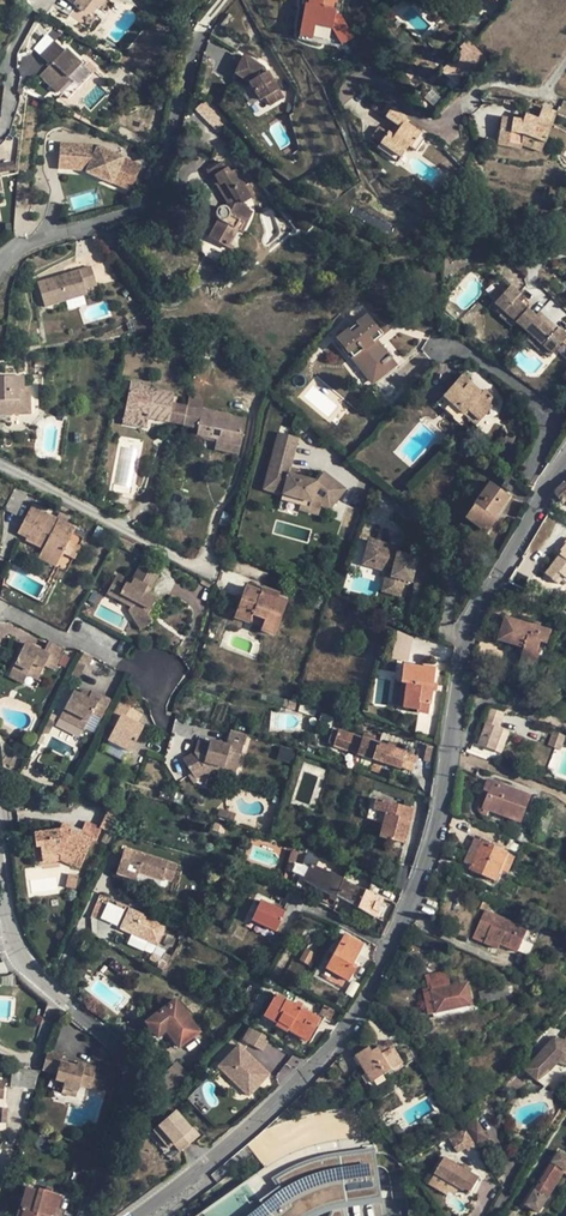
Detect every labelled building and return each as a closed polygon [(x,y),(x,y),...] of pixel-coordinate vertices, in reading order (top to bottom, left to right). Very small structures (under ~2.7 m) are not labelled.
[(82,12),(92,0),(67,0),(82,12)] [(304,2),(302,1),(297,39),(313,42),(314,29),(330,31),(341,44),(352,36),(340,21),(335,21),(338,0),(304,0),(304,2)] [(484,5),(479,0),(469,0),(467,2),(477,12),(484,5)] [(498,2),(496,0),(479,0),(484,5),(490,10),(498,2)] [(47,34),(33,49),(40,56),(55,42),(47,34)] [(465,40),(459,46),(468,56),(457,68),(466,77),(485,59),(465,40)] [(81,63),(67,49),(65,52),(55,42),(40,56),(50,66),(40,77),(56,93),(69,80),(67,78),(81,63)] [(277,92),(267,74),(266,74),(263,76),(261,71),(264,70),(265,70),(246,58),(235,74),(249,83),(259,102),(264,99),(269,107),(280,100),(276,92),(277,92)] [(136,92),(129,87),(122,95),(129,100),(136,92)] [(206,100),(199,106),(219,128),(227,121),(206,100)] [(387,132),(380,143),(401,158),(408,147),(410,148),(420,133),(405,122),(407,118),(392,108),(379,127),(387,132)] [(544,142),(556,113),(542,108),(537,119),(525,114),(523,121),(501,117),(497,139),(522,143),(521,146),(530,149),(535,138),(544,142)] [(387,132),(379,127),(372,138),(380,143),(387,132)] [(535,138),(530,149),(540,153),(544,142),(535,138)] [(522,143),(497,139),(497,145),(521,149),(521,146),(522,143)] [(58,169),(80,171),(81,167),(88,168),(87,171),(86,173),(112,184),(112,183),(122,160),(123,159),(97,148),(60,144),(58,169)] [(153,145),(149,152),(154,154),(157,147),(153,145)] [(122,160),(112,183),(129,190),(139,168),(122,160)] [(15,170),(13,162),(0,165),(0,174),(15,170)] [(209,238),(228,248),(237,229),(239,230),(243,223),(239,221),(241,204),(252,197),(251,196),(237,172),(235,170),(230,172),(224,162),(207,172),(215,184),(226,202),(225,207),(223,207),(221,207),(219,207),(218,208),(216,209),(215,210),(215,211),(215,212),(214,213),(215,215),(215,217),(216,218),(217,219),(218,220),(209,238)] [(240,170),(237,172),(251,196),(255,194),(240,170)] [(45,308),(86,295),(84,290),(96,287),(91,268),(37,283),(45,308)] [(515,321),(523,329),(535,315),(520,303),(515,298),(520,293),(511,286),(492,307),(501,314),(503,311),(515,321)] [(520,293),(515,298),(520,303),(524,298),(520,293)] [(501,314),(499,316),(511,326),(515,321),(503,311),(501,314)] [(539,311),(535,315),(554,333),(559,328),(539,311)] [(523,329),(530,335),(543,346),(540,349),(549,356),(565,336),(565,334),(559,328),(554,333),(535,315),(523,329)] [(351,337),(347,333),(338,339),(372,383),(394,365),(372,338),(378,333),(365,318),(359,323),(363,327),(351,337)] [(363,327),(359,323),(347,333),(351,337),(363,327)] [(540,349),(543,346),(530,335),(526,340),(538,351),(540,349)] [(466,385),(469,381),(462,374),(446,393),(467,412),(470,408),(482,418),(497,401),(485,390),(483,393),(480,396),(466,385)] [(19,410),(29,410),(29,389),(23,389),(22,377),(0,378),(0,416),(9,416),(9,414),(19,414),(19,410)] [(124,416),(147,421),(148,418),(183,425),(186,406),(171,403),(173,393),(141,387),(142,384),(130,381),(124,416)] [(469,381),(466,385),(480,396),(483,393),(469,381)] [(467,412),(446,393),(442,397),(463,416),(467,412)] [(186,406),(201,409),(203,399),(188,397),(186,406)] [(196,435),(216,439),(240,444),(245,419),(230,416),(230,415),(201,409),(186,406),(183,425),(198,428),(196,435)] [(470,408),(467,412),(479,422),(482,418),(470,408)] [(147,421),(124,416),(122,423),(146,428),(147,421)] [(280,500),(299,506),(300,506),(301,500),(320,505),(325,506),(328,509),(344,489),(323,472),(315,482),(287,474),(293,454),(297,438),(278,433),(263,490),(282,495),(280,500)] [(240,444),(216,439),(214,450),(238,454),(240,444)] [(287,474),(300,477),(302,471),(289,468),(287,474)] [(502,487),(509,491),(514,483),(507,478),(502,487)] [(497,517),(495,515),(508,497),(488,483),(473,505),(474,505),(465,518),(486,533),(497,517)] [(565,501),(565,486),(563,485),(556,492),(555,496),(562,504),(565,501)] [(16,516),(27,494),(15,488),(4,510),(16,516)] [(300,506),(299,506),(298,510),(318,515),(320,505),(301,500),(300,506)] [(67,541),(71,533),(74,527),(66,523),(56,518),(33,505),(18,534),(26,538),(25,541),(43,551),(38,559),(55,568),(62,554),(61,553),(67,541)] [(56,518),(66,523),(69,517),(59,512),(56,518)] [(233,530),(236,518),(223,514),(220,527),(233,530)] [(74,527),(71,533),(82,539),(86,532),(74,527)] [(119,535),(115,542),(129,550),(134,543),(119,535)] [(370,538),(362,563),(390,572),(384,593),(397,597),(402,581),(409,583),(417,558),(398,552),(399,548),(370,538)] [(73,559),(79,546),(67,541),(61,553),(62,554),(73,559)] [(561,552),(545,574),(558,584),(564,577),(565,579),(565,545),(561,552)] [(141,564),(158,573),(163,565),(146,556),(141,564)] [(146,595),(158,573),(141,564),(131,583),(117,576),(108,594),(132,607),(128,609),(140,629),(150,622),(146,615),(153,599),(146,595)] [(61,580),(65,572),(58,568),(54,576),(61,580)] [(523,590),(530,576),(516,570),(510,584),(523,590)] [(213,590),(215,586),(202,579),(200,583),(213,590)] [(278,598),(279,594),(262,588),(260,592),(245,586),(237,609),(264,619),(261,628),(260,630),(274,635),(287,601),(278,598)] [(318,599),(324,601),(326,595),(320,593),(318,599)] [(317,599),(314,608),(322,610),(325,602),(324,601),(318,599),(317,599)] [(82,611),(88,615),(91,608),(85,605),(82,611)] [(264,619),(237,609),(234,618),(261,628),(264,619)] [(540,643),(544,629),(505,617),(498,641),(524,649),(520,659),(534,663),(540,643)] [(547,646),(551,632),(544,629),(540,643),(547,646)] [(39,675),(45,665),(54,670),(57,664),(64,667),(68,658),(62,654),(64,651),(48,643),(43,652),(25,643),(12,669),(26,676),(29,670),(39,675)] [(534,663),(520,659),(519,663),(532,668),(534,663)] [(75,660),(68,675),(77,679),(84,665),(75,660)] [(431,683),(434,668),(423,666),(422,668),(403,666),(401,682),(405,683),(403,707),(414,709),(415,701),(429,704),(431,691),(431,683)] [(26,676),(12,669),(9,676),(23,683),(26,676)] [(29,670),(26,676),(36,681),(39,675),(29,670)] [(92,692),(75,690),(74,691),(89,699),(92,692)] [(109,701),(92,692),(89,699),(74,691),(69,701),(76,705),(72,713),(87,720),(90,714),(99,719),(109,701)] [(289,700),(287,708),(295,710),(296,702),(289,700)] [(76,705),(69,701),(65,709),(72,713),(76,705)] [(415,701),(414,709),(413,714),(427,717),(429,704),(415,701)] [(143,727),(136,724),(130,721),(135,711),(120,703),(115,713),(120,716),(107,740),(130,752),(143,727)] [(505,742),(508,733),(499,729),(505,712),(490,706),(484,723),(485,724),(478,744),(495,751),(499,740),(505,742)] [(130,721),(136,724),(141,714),(135,711),(130,721)] [(54,722),(46,718),(38,732),(43,735),(45,732),(48,734),(54,722)] [(406,752),(338,729),(332,746),(400,769),(400,767),(405,753),(406,752)] [(547,745),(554,748),(558,749),(563,735),(552,731),(547,745)] [(231,732),(227,745),(234,747),(238,733),(231,732)] [(209,745),(197,742),(194,753),(184,759),(192,773),(202,766),(221,771),(234,775),(246,736),(238,733),(234,747),(227,745),(210,741),(209,745)] [(255,739),(248,736),(246,743),(253,745),(255,739)] [(500,753),(505,742),(499,740),(495,751),(500,753)] [(405,753),(400,767),(412,771),(417,756),(405,753)] [(202,766),(192,773),(195,778),(203,773),(220,777),(221,771),(202,766)] [(529,796),(488,781),(485,790),(490,792),(483,808),(489,810),(520,822),(529,796)] [(62,790),(68,792),(71,785),(65,783),(62,790)] [(160,797),(173,801),(176,793),(163,789),(160,797)] [(483,808),(490,792),(485,790),(477,810),(479,813),(482,815),(486,817),(489,810),(483,808)] [(176,793),(173,801),(179,803),(182,795),(176,793)] [(379,837),(404,843),(413,808),(372,798),(367,818),(383,822),(379,837)] [(101,828),(113,833),(113,834),(115,830),(121,816),(108,810),(100,828),(101,828)] [(545,833),(551,817),(542,814),(536,830),(545,833)] [(96,841),(101,828),(100,828),(85,822),(81,831),(80,835),(70,831),(69,834),(59,830),(34,833),(36,847),(41,846),(43,855),(56,853),(82,864),(92,839),(96,841)] [(80,835),(81,831),(62,823),(59,830),(69,834),(70,831),(80,835)] [(520,831),(517,840),(523,842),(527,844),(530,834),(520,831)] [(483,876),(495,881),(501,865),(507,853),(474,839),(471,849),(477,852),(476,855),(469,852),(464,863),(471,867),(485,873),(483,876)] [(238,845),(236,852),(242,854),(244,847),(238,845)] [(36,847),(32,847),(34,862),(43,861),(43,855),(41,846),(36,847)] [(138,873),(161,881),(169,884),(175,864),(125,848),(117,874),(135,880),(138,873)] [(82,864),(56,853),(59,859),(80,868),(82,864)] [(509,869),(514,857),(507,853),(501,865),(509,869)] [(336,895),(341,898),(374,916),(382,899),(342,881),(343,880),(311,865),(303,881),(335,898),(336,895)] [(483,876),(485,873),(471,867),(469,870),(483,876)] [(138,873),(135,880),(159,888),(161,881),(138,873)] [(68,874),(65,887),(75,890),(78,876),(68,874)] [(486,911),(492,896),(486,893),(480,908),(484,910),(486,911)] [(275,930),(285,911),(260,899),(251,918),(275,930)] [(166,925),(130,908),(120,929),(156,945),(166,925)] [(517,952),(527,929),(486,911),(484,910),(472,938),(490,946),(492,941),(500,944),(517,952)] [(350,967),(352,963),(362,944),(344,934),(325,969),(347,981),(353,969),(350,967)] [(490,946),(498,949),(500,944),(492,941),(490,946)] [(314,953),(306,949),(300,961),(308,965),(314,953)] [(347,981),(325,969),(323,973),(344,986),(347,981)] [(450,987),(446,971),(428,975),(431,991),(450,987)] [(431,991),(428,975),(425,976),(428,989),(422,990),(423,993),(431,991)] [(472,1006),(467,983),(450,987),(431,991),(436,1013),(472,1006)] [(243,997),(248,999),(254,988),(249,985),(243,997)] [(507,985),(496,988),(498,997),(509,995),(507,985)] [(498,997),(496,988),(478,992),(481,1003),(499,999),(498,997)] [(436,1013),(431,991),(423,993),(428,1015),(436,1013)] [(275,995),(263,1016),(307,1041),(315,1026),(308,1023),(313,1015),(300,1008),(299,1009),(275,995)] [(175,1000),(145,1022),(157,1037),(166,1030),(178,1047),(199,1032),(175,1000)] [(319,1013),(330,1019),(336,1009),(325,1003),(319,1013)] [(263,1016),(262,1018),(305,1043),(307,1041),(263,1016)] [(215,1023),(219,1026),(223,1021),(219,1018),(215,1023)] [(157,1037),(145,1022),(141,1025),(156,1043),(165,1036),(175,1050),(178,1047),(166,1030),(157,1037)] [(246,1042),(253,1029),(250,1027),(243,1040),(246,1042)] [(269,1038),(253,1029),(246,1042),(262,1050),(269,1038)] [(564,1041),(555,1037),(525,1070),(537,1081),(547,1070),(549,1071),(557,1062),(565,1065),(565,1036),(564,1041)] [(106,1062),(108,1052),(99,1044),(96,1060),(106,1062)] [(270,1074),(239,1045),(218,1067),(249,1096),(270,1074)] [(388,1049),(386,1048),(385,1048),(383,1047),(382,1047),(381,1047),(379,1048),(377,1049),(381,1056),(390,1050),(389,1050),(388,1049)] [(403,1063),(393,1048),(390,1050),(381,1056),(377,1049),(371,1053),(369,1048),(355,1056),(371,1082),(403,1063)] [(90,1087),(94,1073),(95,1068),(76,1063),(76,1066),(75,1069),(59,1065),(60,1061),(62,1054),(47,1050),(41,1071),(56,1075),(54,1080),(63,1082),(60,1093),(76,1098),(79,1086),(90,1088),(90,1087)] [(416,1059),(411,1052),(402,1057),(407,1065),(416,1059)] [(60,1061),(59,1065),(75,1069),(76,1066),(60,1061)] [(189,1076),(177,1062),(150,1087),(146,1113),(189,1076)] [(542,1077),(549,1071),(547,1070),(537,1081),(542,1077)] [(94,1073),(90,1087),(102,1091),(106,1076),(94,1073)] [(25,1077),(24,1086),(34,1087),(35,1077),(25,1077)] [(63,1082),(54,1080),(52,1091),(60,1093),(63,1082)] [(197,1215),(321,1215),(327,1214),(347,1209),(381,1205),(374,1150),(369,1136),(362,1137),(359,1106),(341,1108),(320,1110),(301,1115),(280,1122),(264,1129),(246,1144),(265,1167),(197,1215)] [(173,1113),(151,1132),(172,1159),(202,1137),(193,1127),(190,1131),(173,1113)] [(487,1139),(476,1120),(466,1129),(475,1145),(487,1139)] [(475,1145),(466,1129),(448,1138),(456,1153),(466,1147),(467,1150),(475,1145)] [(558,1150),(524,1204),(538,1213),(563,1173),(565,1175),(565,1155),(558,1150)] [(479,1178),(469,1172),(461,1167),(444,1157),(434,1174),(458,1188),(469,1195),(479,1178)] [(469,1172),(472,1169),(463,1164),(461,1167),(469,1172)] [(458,1188),(434,1174),(428,1184),(446,1195),(448,1191),(454,1195),(458,1188)] [(21,1215),(61,1215),(62,1211),(57,1209),(61,1195),(38,1188),(37,1191),(26,1188),(20,1209),(23,1210),(21,1215)]
